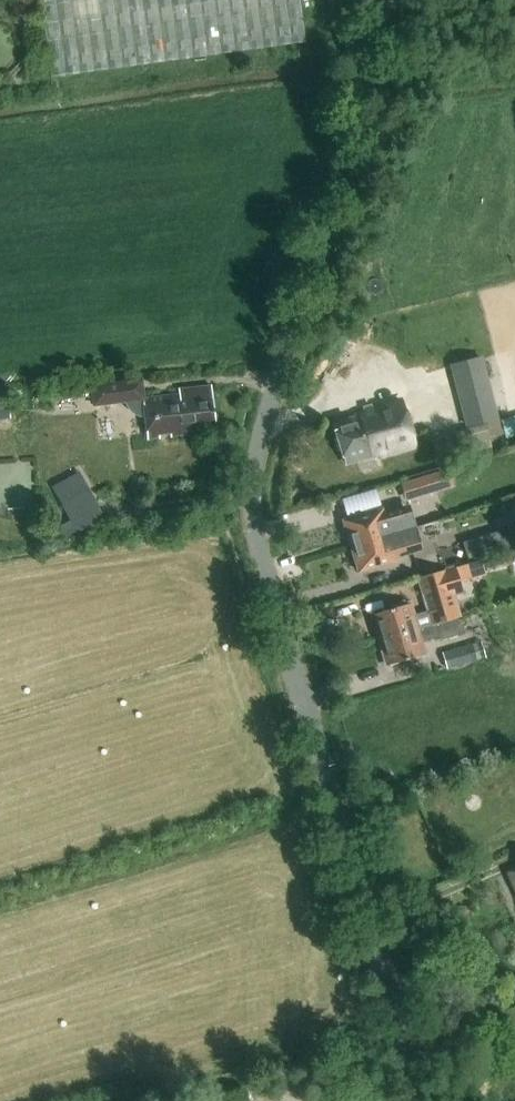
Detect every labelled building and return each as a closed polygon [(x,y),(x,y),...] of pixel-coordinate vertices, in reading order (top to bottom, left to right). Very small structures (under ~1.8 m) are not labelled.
[(49,77),(305,41),(300,0),(39,0),(49,77)] [(482,358),(451,367),(456,388),(488,380),(482,358)] [(134,416),(137,417),(146,417),(148,440),(196,434),(195,427),(215,425),(212,388),(191,390),(192,396),(144,401),(142,383),(93,388),(95,406),(127,403),(127,410),(128,411),(129,413),(130,414),(132,415),(134,416)] [(0,390),(0,413),(8,412),(7,390),(0,390)] [(493,396),(461,404),(467,428),(499,420),(493,396)] [(356,415),(357,419),(335,426),(346,464),(375,456),(376,460),(416,449),(402,402),(356,415)] [(500,421),(434,439),(441,466),(507,448),(500,421)] [(453,483),(449,470),(400,484),(404,497),(453,483)] [(88,499),(81,487),(61,498),(68,510),(88,499)] [(344,520),(351,547),(411,530),(405,507),(384,513),(382,509),(344,520)] [(497,529),(504,550),(514,546),(514,522),(497,529)] [(414,542),(411,530),(351,547),(358,572),(398,561),(397,557),(414,552),(411,543),(414,542)] [(372,615),(379,641),(460,616),(455,597),(463,595),(456,568),(418,579),(428,613),(413,617),(410,604),(404,606),(403,603),(389,606),(390,610),(372,615)] [(460,616),(379,641),(387,666),(407,660),(408,665),(421,661),(419,656),(427,654),(423,641),(446,635),(447,639),(465,633),(460,616)] [(473,645),(443,653),(447,668),(477,660),(473,645)]
